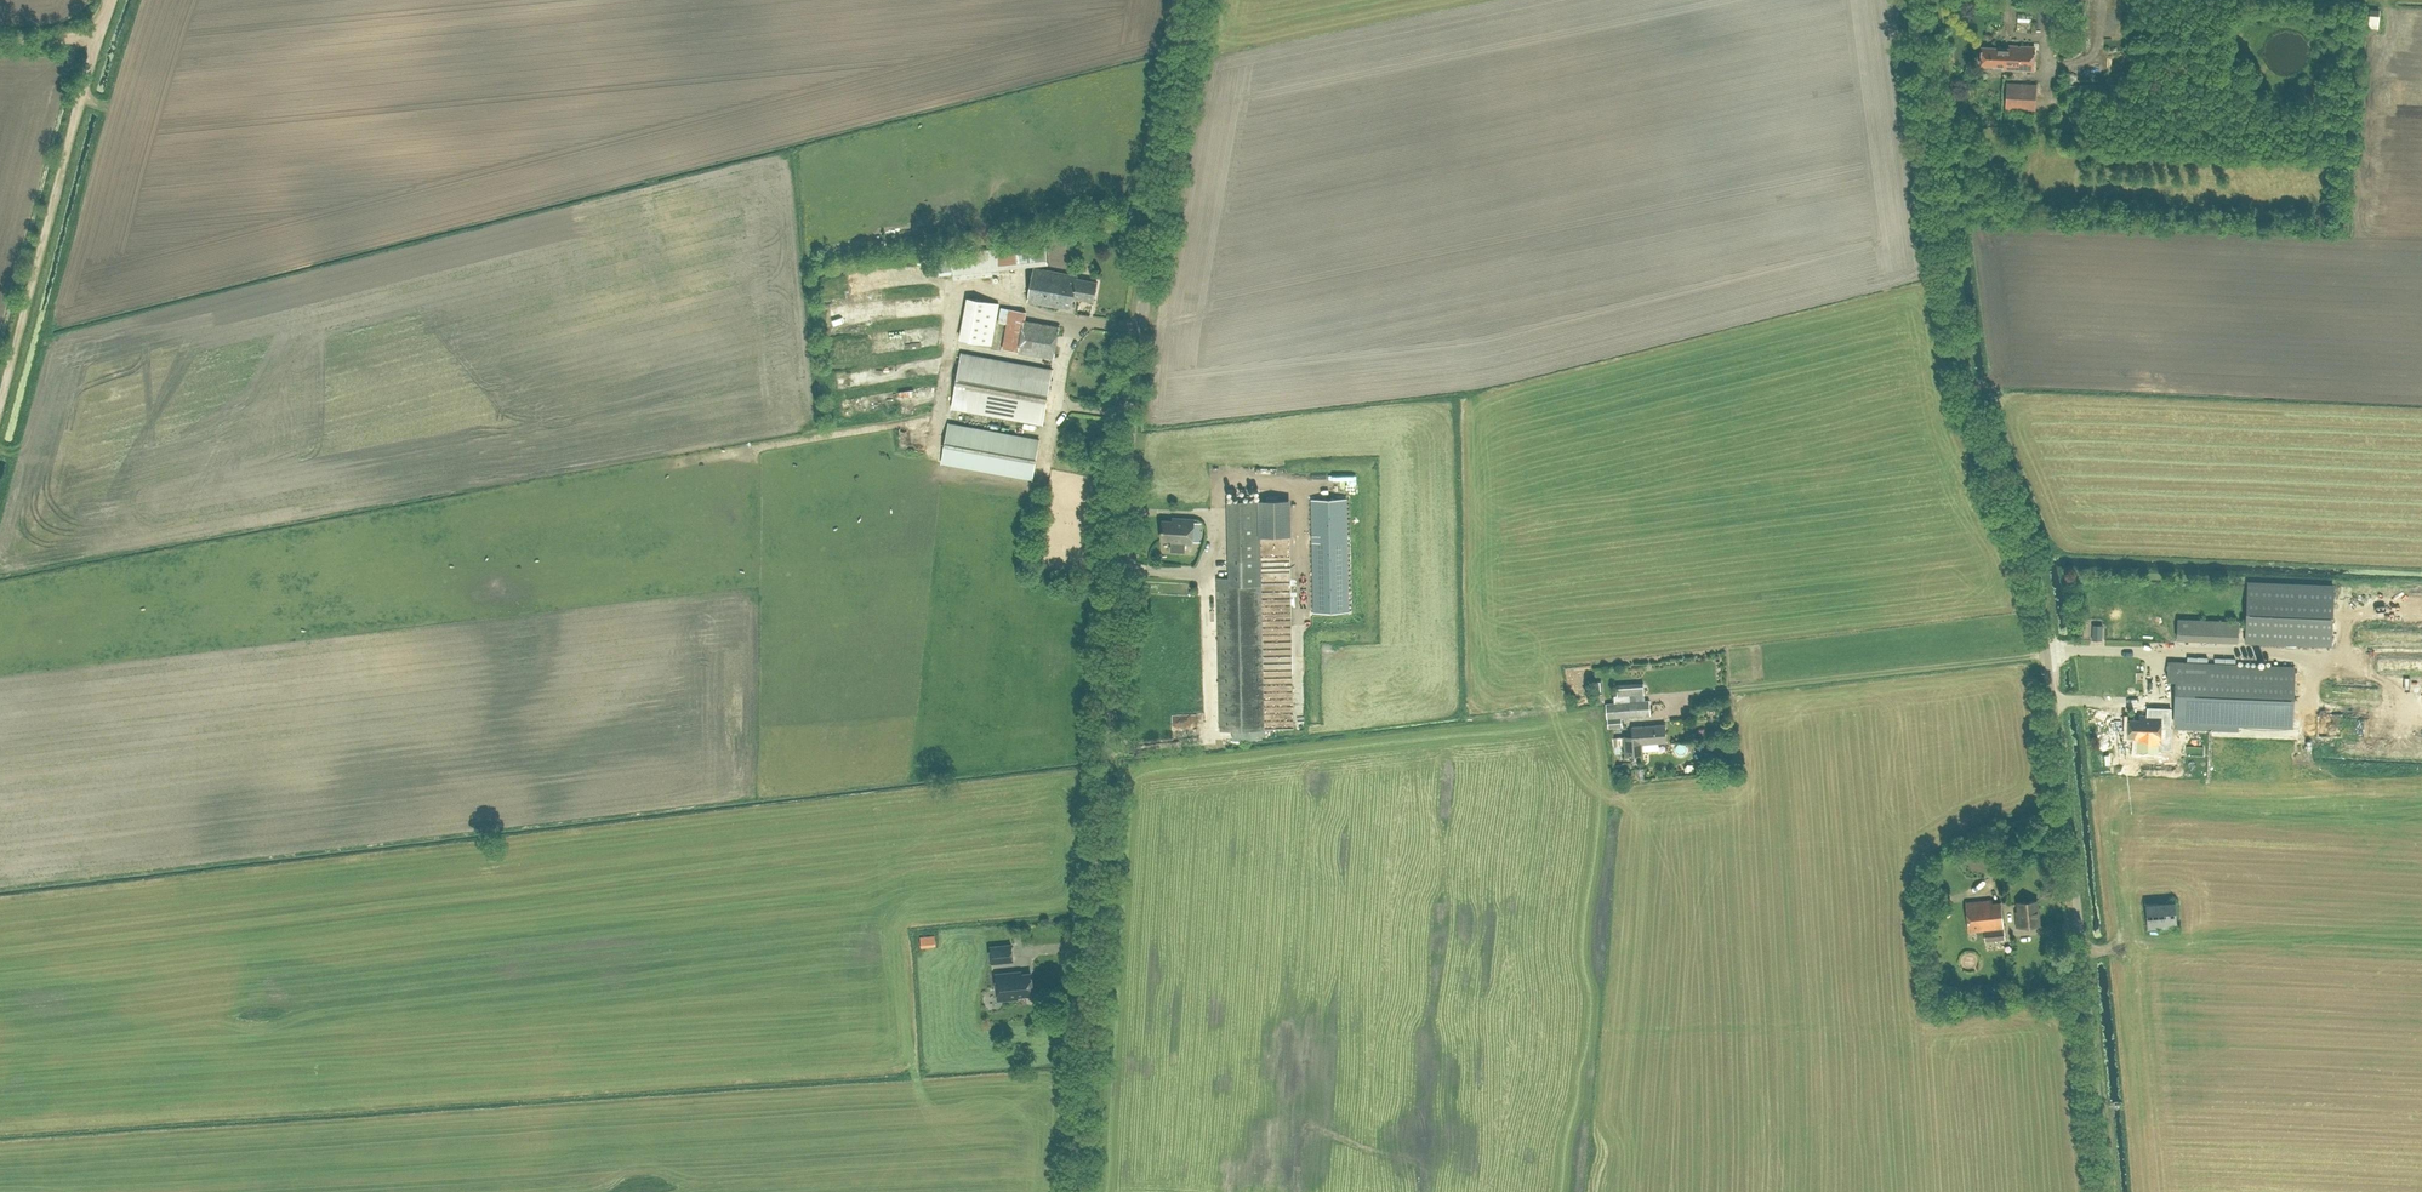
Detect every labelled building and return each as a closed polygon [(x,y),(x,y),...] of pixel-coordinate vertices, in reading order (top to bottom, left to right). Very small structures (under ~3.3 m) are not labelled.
[(2058,0),(2036,0),(2037,28),(2058,28),(2058,0)] [(2086,0),(2076,0),(2075,14),(2085,15),(2086,0)] [(2368,27),(2377,28),(2379,9),(2370,8),(2368,27)] [(2003,65),(2003,68),(2033,69),(2034,46),(2012,45),(2012,47),(1982,46),(1981,64),(2003,65)] [(2035,110),(2036,83),(2006,82),(2005,109),(2035,110)] [(999,269),(1045,263),(1047,262),(1044,232),(994,238),(995,247),(951,251),(953,278),(1000,274),(999,269)] [(1079,279),(1080,274),(1033,266),(1027,300),(1071,308),(1073,297),(1094,300),(1097,282),(1079,279)] [(959,338),(988,343),(992,344),(999,302),(967,296),(959,338)] [(1053,358),(1056,343),(1059,326),(1025,319),(1026,311),(1001,306),(998,321),(1006,322),(1001,348),(1053,358)] [(952,407),(1042,423),(1052,368),(962,352),(952,407)] [(942,461),(1033,477),(1040,438),(949,422),(942,461)] [(1238,469),(1238,477),(1250,478),(1250,470),(1238,469)] [(1343,498),(1315,499),(1318,611),(1345,610),(1343,498)] [(1220,729),(1264,728),(1259,500),(1227,500),(1229,576),(1217,577),(1220,729)] [(1171,542),(1192,543),(1194,517),(1177,516),(1177,520),(1162,519),(1160,540),(1171,540),(1171,542)] [(2247,582),(2245,640),(2331,643),(2333,585),(2247,582)] [(2168,663),(2167,679),(2175,679),(2174,720),(2292,725),(2295,668),(2168,663)] [(1593,694),(1602,693),(1601,681),(1591,681),(1593,694)] [(1616,694),(1613,694),(1614,701),(1606,702),(1606,717),(1607,717),(1608,727),(1622,726),(1621,717),(1650,715),(1649,699),(1644,699),(1643,681),(1616,683),(1616,694)] [(2129,719),(2128,736),(2136,736),(2136,737),(2160,738),(2161,716),(2140,715),(2140,719),(2129,719)] [(1625,754),(1631,753),(1631,761),(1639,761),(1638,753),(1642,753),(1642,743),(1666,741),(1665,723),(1632,726),(1633,734),(1624,735),(1624,736),(1621,736),(1621,740),(1624,740),(1625,754)] [(1937,894),(1938,907),(1951,906),(1950,893),(1937,894)] [(1991,899),(1965,902),(1968,931),(1983,930),(1984,941),(2004,939),(2001,901),(1992,902),(1991,899)] [(2019,926),(2039,924),(2036,900),(2017,902),(2019,926)] [(2177,926),(2175,900),(2145,903),(2147,929),(2177,926)] [(920,947),(935,945),(933,935),(919,936),(920,947)] [(1013,960),(1012,944),(990,946),(992,962),(1013,960)] [(1971,951),(1964,957),(1971,965),(1978,959),(1971,951)] [(1033,993),(1031,973),(1022,974),(1021,971),(996,973),(998,999),(1018,997),(1018,994),(1033,993)]
